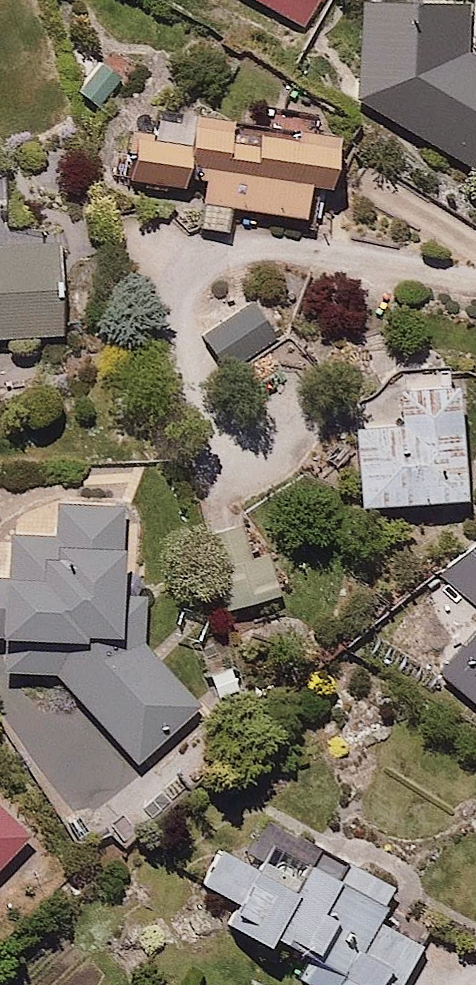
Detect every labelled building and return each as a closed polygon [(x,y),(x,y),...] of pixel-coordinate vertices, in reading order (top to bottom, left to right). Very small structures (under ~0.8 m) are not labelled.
[(320,0),(261,0),(308,24),(320,0)] [(452,0),(363,0),(349,93),(475,169),(475,64),(460,54),(459,0),(452,0)] [(130,182),(200,197),(194,224),(229,232),(235,205),(316,223),(334,141),(148,100),(130,182)] [(66,334),(58,244),(0,249),(0,340),(66,334)] [(274,331),(246,299),(199,339),(227,371),(274,331)] [(390,398),(347,401),(356,509),(466,500),(455,372),(388,377),(390,398)] [(122,510),(52,506),(50,541),(2,537),(0,571),(0,634),(113,641),(122,510)] [(445,578),(475,605),(475,544),(445,578)] [(439,675),(475,707),(475,631),(439,675)] [(91,642),(54,679),(134,760),(194,701),(136,644),(114,665),(91,642)] [(0,805),(0,866),(30,832),(0,805)] [(224,844),(203,884),(232,899),(220,922),(265,946),(271,935),(304,953),(293,973),(315,984),(378,984),(386,971),(402,980),(423,941),(380,918),(397,885),(358,864),(348,883),(302,858),(291,880),(224,844)]
